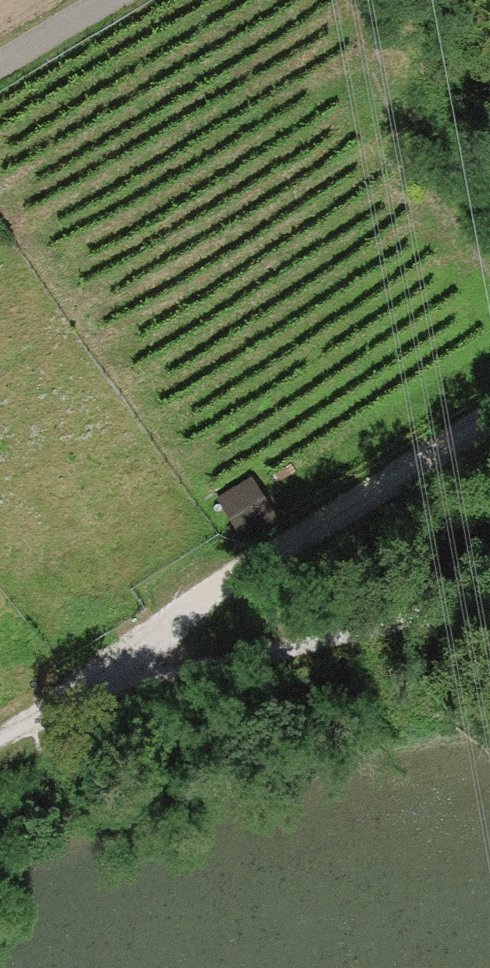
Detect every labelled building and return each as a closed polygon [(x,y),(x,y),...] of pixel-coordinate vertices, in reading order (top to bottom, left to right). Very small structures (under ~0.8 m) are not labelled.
[(241,489),(213,508),(235,539),(262,520),(241,489)]
